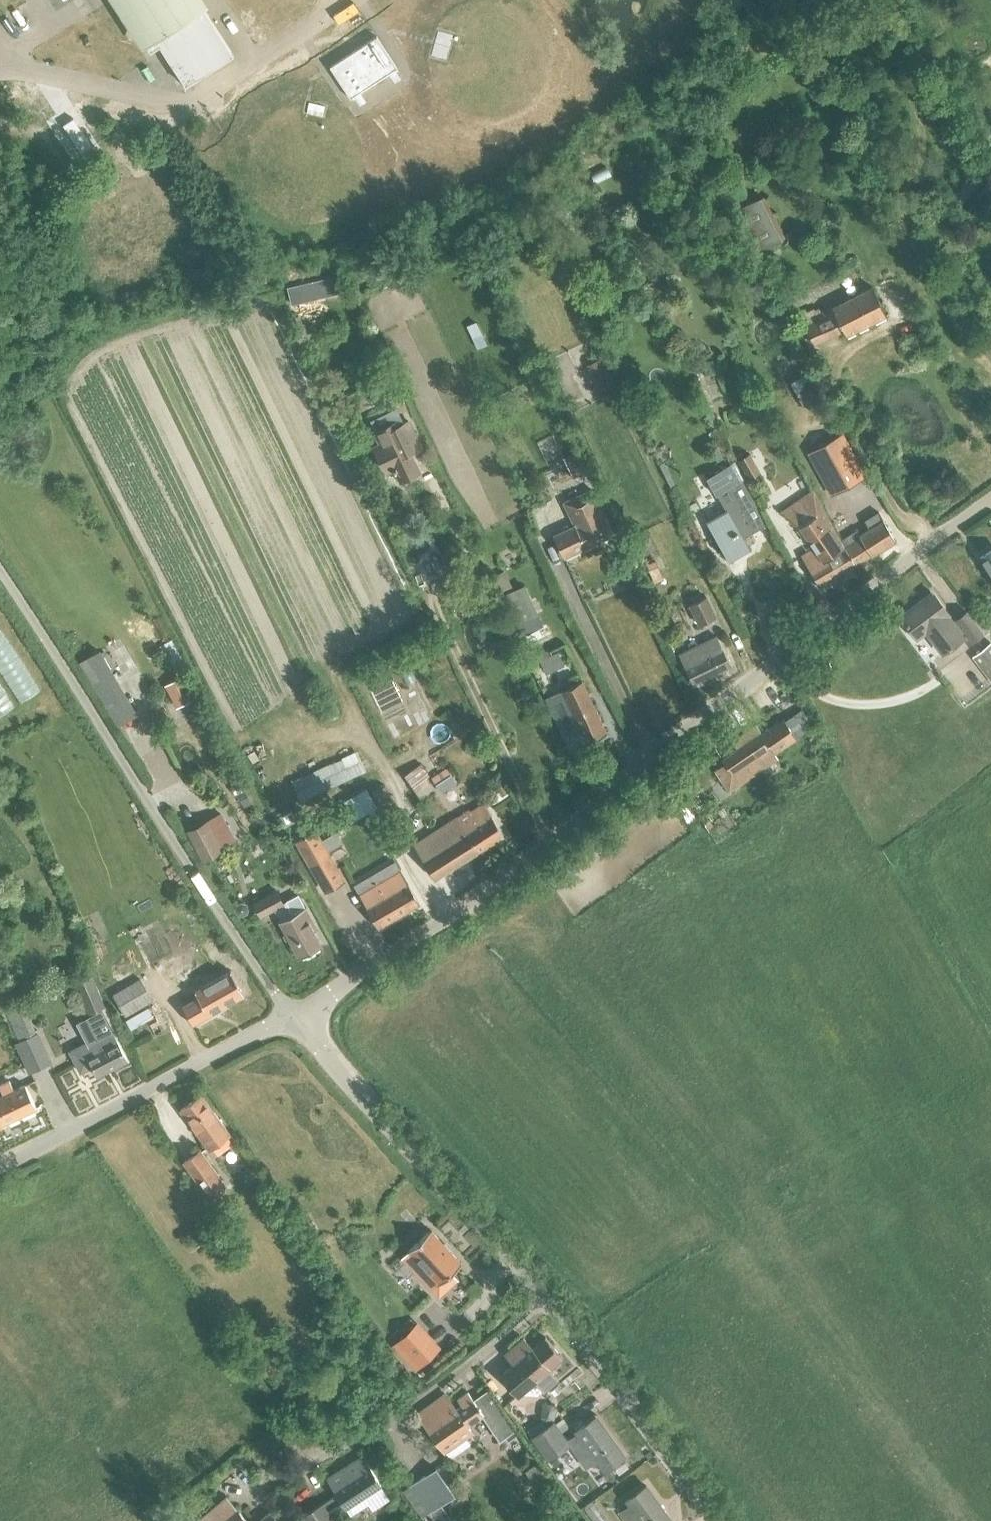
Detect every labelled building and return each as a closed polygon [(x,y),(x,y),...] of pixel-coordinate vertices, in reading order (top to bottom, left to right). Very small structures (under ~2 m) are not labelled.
[(149,49),(159,43),(184,84),(189,80),(233,53),(199,0),(118,0),(149,49)] [(329,66),(350,98),(397,67),(376,35),(329,66)] [(309,102),(306,113),(322,116),(324,105),(309,102)] [(740,207),(761,248),(782,238),(760,196),(740,207)] [(833,311),(818,319),(813,307),(799,315),(812,343),(842,328),(845,334),(886,314),(872,286),(831,306),(833,311)] [(476,324),(467,328),(477,349),(486,345),(476,324)] [(587,365),(601,391),(614,384),(599,358),(587,365)] [(384,448),(405,489),(423,480),(396,422),(368,436),(376,452),(384,448)] [(810,451),(835,493),(868,473),(843,432),(810,451)] [(760,472),(749,452),(737,458),(749,479),(760,472)] [(569,454),(563,457),(573,477),(579,474),(569,454)] [(732,462),(705,478),(715,494),(716,493),(725,509),(705,521),(727,558),(728,558),(738,552),(748,546),(743,538),(766,524),(740,479),(741,478),(732,462)] [(858,563),(843,537),(815,491),(812,493),(783,511),(801,524),(815,547),(801,556),(819,586),(858,563)] [(564,557),(613,533),(596,498),(568,511),(574,525),(554,535),(564,557)] [(860,528),(843,537),(858,563),(894,540),(898,538),(881,510),(867,518),(872,527),(863,532),(860,528)] [(981,557),(990,573),(990,550),(981,557)] [(655,559),(646,562),(650,575),(660,572),(655,559)] [(504,572),(493,577),(501,596),(512,591),(504,572)] [(512,591),(501,596),(515,624),(536,615),(522,586),(512,591)] [(952,622),(946,614),(948,613),(932,592),(900,616),(916,637),(925,630),(942,652),(962,637),(967,643),(982,632),(966,611),(952,622)] [(689,604),(699,624),(716,616),(706,596),(689,604)] [(679,653),(693,684),(731,665),(716,635),(679,653)] [(990,641),(971,655),(990,681),(990,642),(990,641)] [(98,650),(79,662),(117,725),(136,713),(98,650)] [(545,697),(570,750),(606,733),(581,680),(561,690),(545,697)] [(724,762),(714,769),(729,790),(762,768),(754,756),(770,745),(774,752),(813,726),(802,709),(785,720),(783,717),(761,731),(756,724),(731,740),(737,749),(722,759),(724,762)] [(445,768),(430,777),(435,785),(450,775),(445,768)] [(242,783),(231,787),(234,793),(245,788),(242,783)] [(341,799),(351,818),(373,806),(364,787),(341,799)] [(413,841),(433,875),(503,834),(486,803),(475,810),(473,806),(413,841)] [(290,810),(278,816),(283,827),(296,820),(290,810)] [(336,812),(324,819),(329,827),(341,820),(336,812)] [(188,835),(203,863),(222,852),(207,825),(188,835)] [(315,831),(297,841),(325,890),(343,879),(315,831)] [(400,868),(359,892),(367,907),(378,926),(419,902),(408,883),(400,868)] [(253,902),(261,917),(284,904),(276,889),(253,902)] [(293,913),(278,921),(299,956),(321,943),(314,930),(318,928),(298,893),(286,900),(293,913)] [(236,904),(235,909),(237,913),(242,915),(247,912),(248,907),(246,903),(241,901),(236,904)] [(182,1005),(192,1023),(244,994),(230,970),(194,990),(198,996),(182,1005)] [(67,987),(70,993),(78,990),(88,1013),(99,1008),(104,1020),(113,1015),(108,1004),(105,1005),(92,975),(75,982),(75,983),(67,987)] [(112,994),(124,1016),(153,1000),(140,978),(112,994)] [(72,1057),(80,1072),(91,1066),(96,1075),(127,1059),(117,1039),(111,1029),(85,1042),(89,1048),(72,1057)] [(3,1095),(0,1096),(0,1124),(36,1107),(25,1085),(13,1090),(11,1085),(1,1090),(3,1095)] [(181,1109),(209,1147),(229,1133),(201,1094),(181,1109)] [(183,1161),(207,1193),(223,1181),(199,1149),(183,1161)] [(429,1273),(422,1279),(432,1289),(438,1283),(439,1283),(461,1262),(430,1229),(408,1250),(429,1273)] [(418,1320),(393,1343),(403,1354),(407,1350),(419,1363),(439,1344),(418,1320)] [(499,1374),(517,1395),(534,1381),(543,1391),(558,1378),(549,1368),(563,1357),(545,1336),(525,1352),(517,1341),(503,1353),(512,1363),(499,1374)] [(445,1394),(418,1413),(443,1449),(450,1459),(470,1446),(460,1431),(482,1415),(499,1440),(514,1430),(487,1391),(474,1401),(468,1392),(457,1400),(461,1405),(456,1409),(445,1394)] [(542,1406),(540,1416),(544,1420),(549,1421),(553,1418),(555,1408),(552,1404),(546,1403),(542,1406)] [(547,1458),(548,1457),(569,1443),(579,1458),(589,1451),(603,1469),(624,1454),(595,1415),(579,1427),(575,1430),(577,1433),(567,1440),(553,1421),(546,1426),(533,1436),(532,1437),(547,1458)] [(542,1420),(528,1430),(533,1436),(546,1426),(542,1420)] [(300,1517),(303,1520),(324,1520),(346,1507),(363,1496),(367,1502),(372,1509),(389,1498),(381,1485),(362,1456),(327,1478),(337,1493),(300,1517)] [(535,1464),(525,1470),(536,1487),(546,1481),(535,1464)] [(428,1511),(427,1512),(433,1520),(453,1520),(440,1503),(454,1493),(436,1467),(410,1485),(428,1511)] [(626,1520),(638,1520),(640,1519),(642,1520),(672,1520),(646,1485),(626,1499),(629,1504),(619,1511),(626,1520)] [(236,1508),(220,1520),(247,1520),(236,1508)] [(270,1511),(258,1520),(278,1520),(270,1511)]
